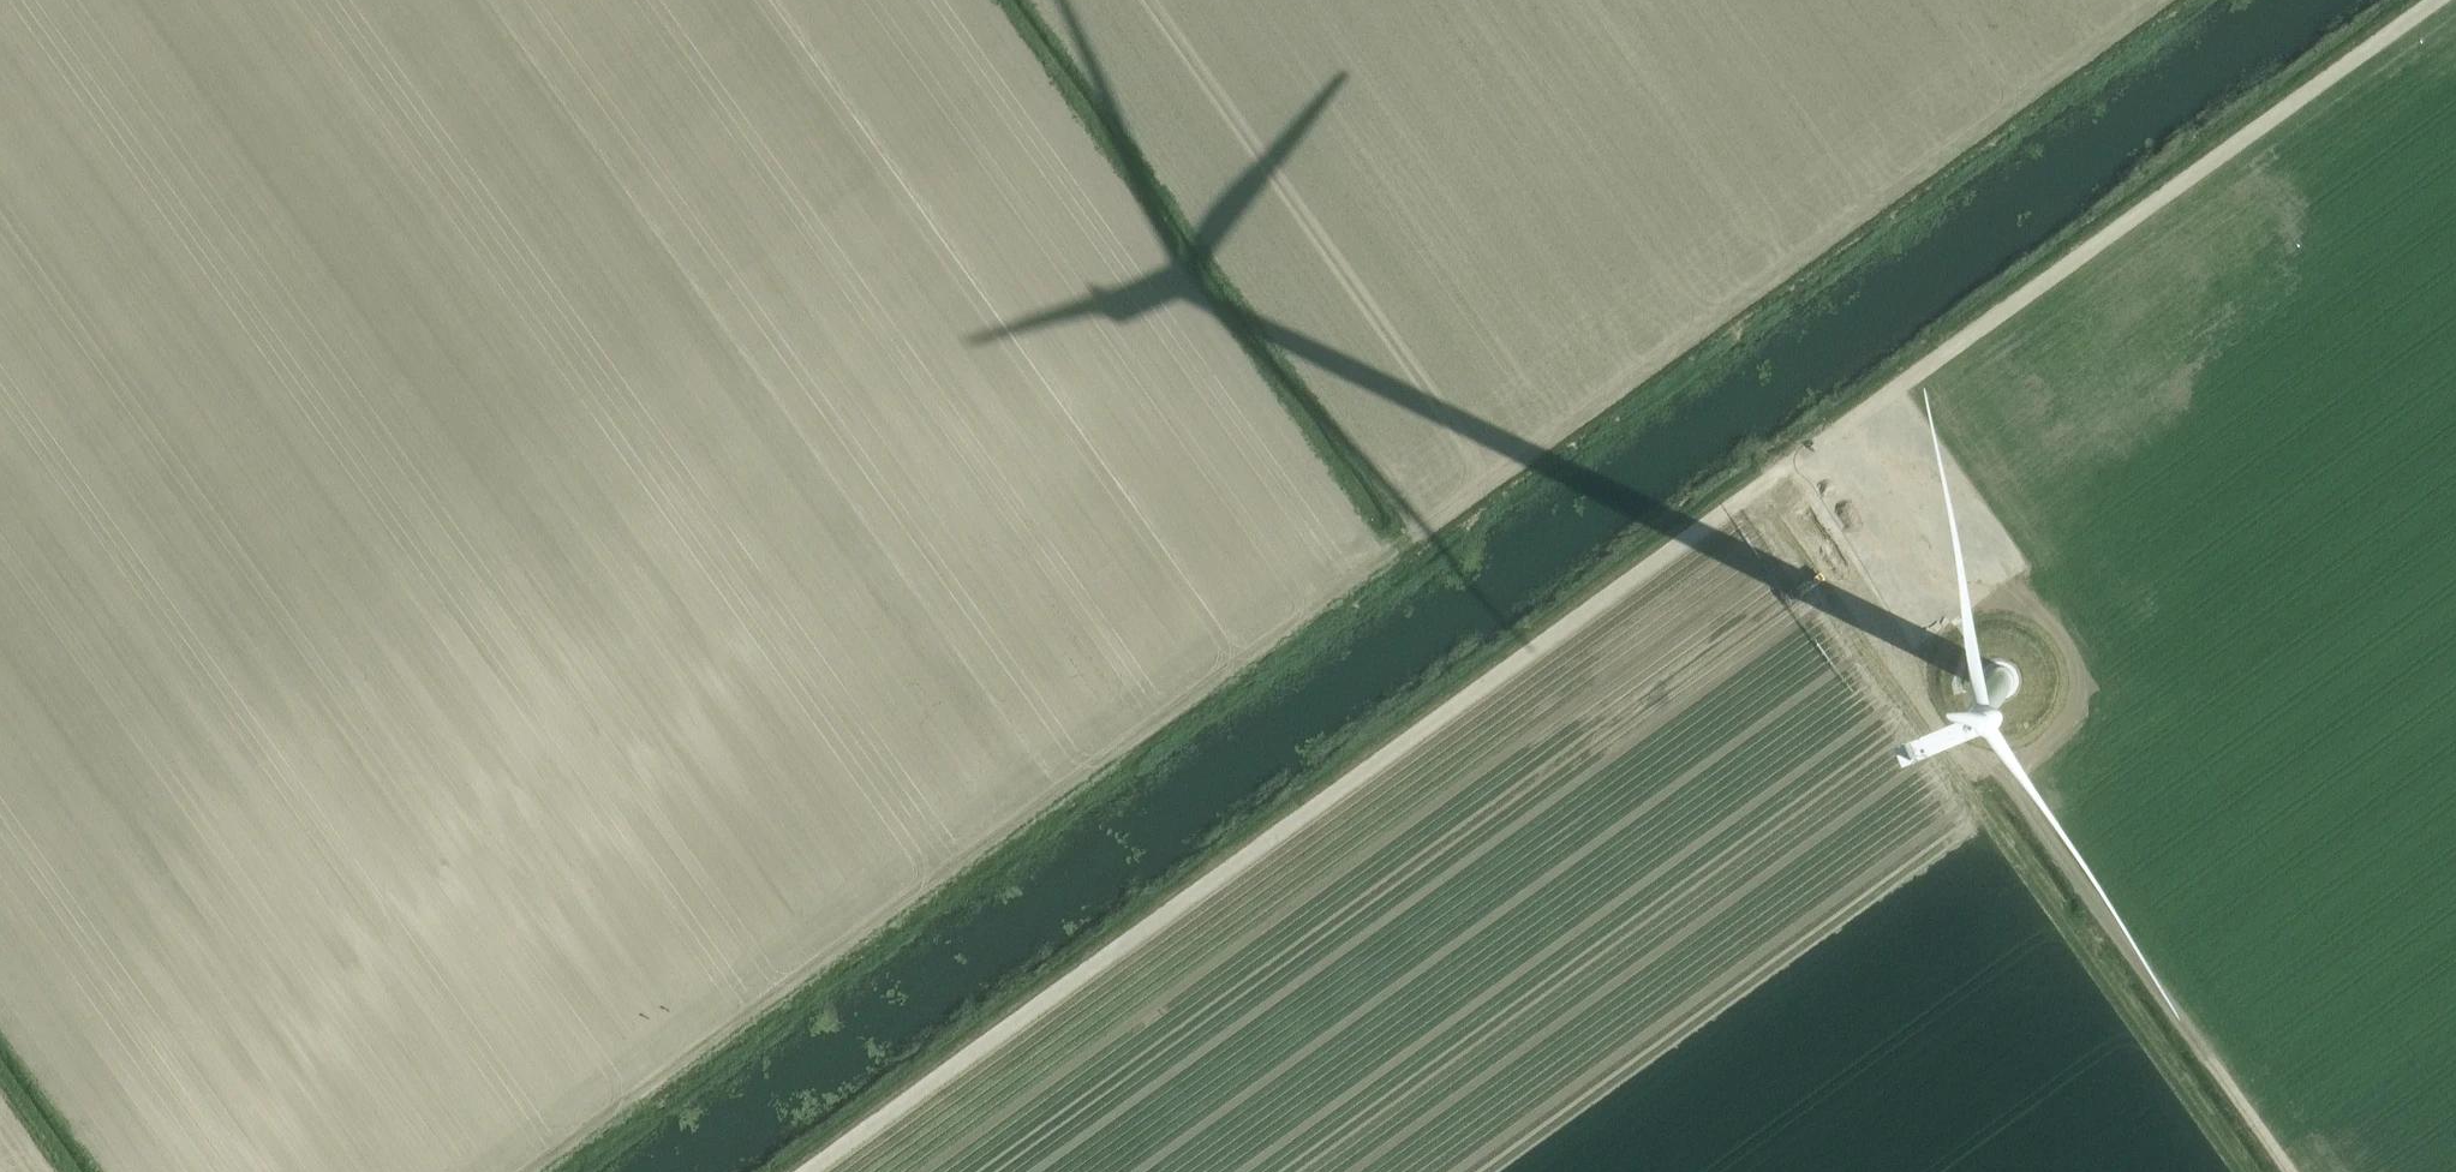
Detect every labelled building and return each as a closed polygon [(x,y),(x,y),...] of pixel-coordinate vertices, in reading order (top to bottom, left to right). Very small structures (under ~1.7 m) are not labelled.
[(2023,683),(2023,680),(2023,677),(2023,674),(2022,671),(2020,668),(2019,666),(2017,663),(2015,661),(2012,660),(2010,658),(2007,657),(2004,656),(2001,656),(1998,656),(1995,656),(1992,657),(1989,658),(1987,660),(1984,661),(1982,663),(1980,666),(1978,668),(1977,671),(1976,674),(1976,677),(1975,680),(1976,683),(1976,686),(1977,689),(1978,691),(1980,694),(1982,696),(1984,698),(1987,700),(1989,702),(1992,703),(1995,703),(1998,704),(2001,704),(2004,703),(2007,703),(2010,702),(2012,700),(2015,698),(2017,696),(2019,694),(2020,691),(2022,689),(2023,686),(2023,683)]
